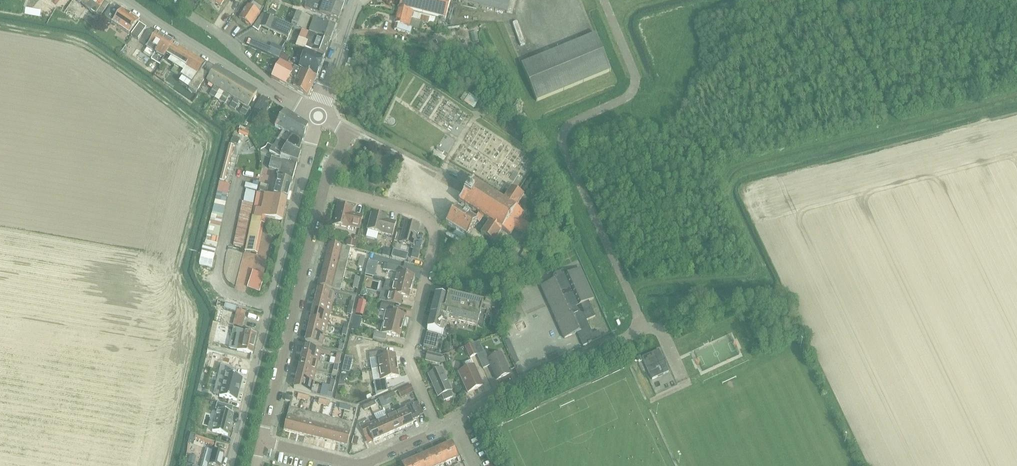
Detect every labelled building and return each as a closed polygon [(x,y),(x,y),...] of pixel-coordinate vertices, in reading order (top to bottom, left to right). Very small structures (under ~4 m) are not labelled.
[(87,6),(86,8),(100,17),(109,4),(104,1),(105,0),(91,0),(87,6)] [(321,14),(339,20),(344,4),(333,0),(308,0),(306,8),(321,14)] [(449,8),(419,0),(401,0),(399,6),(446,19),(449,8)] [(449,8),(451,0),(419,0),(449,8)] [(511,0),(459,0),(507,13),(511,0)] [(239,18),(251,26),(260,13),(258,12),(261,8),(255,4),(253,6),(251,5),(250,7),(247,5),(239,18)] [(120,11),(114,7),(112,6),(104,17),(112,23),(129,34),(139,20),(122,9),(120,11)] [(25,8),(24,15),(39,18),(41,11),(25,8)] [(395,29),(410,33),(412,27),(420,29),(422,22),(429,24),(434,25),(435,18),(430,17),(399,8),(395,23),(396,24),(395,29)] [(293,27),(305,32),(310,19),(296,13),(291,26),(293,27)] [(287,38),(292,27),(265,15),(260,26),(287,38)] [(95,20),(88,16),(84,22),(91,26),(95,20)] [(314,20),(309,33),(330,40),(335,28),(322,23),(314,20)] [(138,39),(146,28),(139,23),(131,35),(138,39)] [(290,35),(306,41),(308,42),(306,48),(324,55),(325,55),(330,40),(309,33),(305,32),(293,27),(290,35)] [(144,52),(153,58),(155,54),(165,37),(156,32),(144,52)] [(536,102),(611,71),(595,34),(521,64),(536,102)] [(155,54),(153,58),(158,61),(157,64),(160,66),(164,59),(166,54),(173,43),(174,42),(165,37),(155,54)] [(168,62),(182,70),(192,55),(173,43),(166,54),(171,57),(168,62)] [(485,49),(477,53),(480,59),(488,55),(485,49)] [(317,76),(324,57),(305,51),(299,68),(317,76)] [(281,54),(279,59),(285,62),(288,57),(281,54)] [(184,71),(181,76),(193,83),(190,88),(197,93),(208,74),(202,70),(206,63),(192,55),(182,70),(184,71)] [(308,96),(316,78),(279,60),(271,77),(308,96)] [(215,98),(220,90),(218,89),(227,74),(216,68),(207,82),(214,86),(209,94),(215,98)] [(218,89),(220,90),(224,93),(219,100),(225,104),(230,96),(228,95),(237,80),(227,74),(218,89)] [(228,95),(230,96),(234,99),(229,106),(235,110),(240,102),(238,101),(247,86),(237,80),(228,95)] [(238,101),(240,102),(244,105),(239,113),(245,116),(250,108),(248,107),(257,92),(247,86),(238,101)] [(473,108),(478,100),(469,94),(464,102),(473,108)] [(264,117),(273,103),(273,102),(262,96),(253,110),(264,117)] [(278,122),(303,138),(308,124),(285,110),(278,122)] [(282,131),(274,146),(282,150),(286,144),(299,151),(303,138),(278,122),(275,127),(282,131)] [(247,128),(242,126),(241,126),(238,134),(248,137),(250,132),(246,130),(247,128)] [(233,135),(233,137),(231,141),(238,144),(240,139),(233,135)] [(280,155),(297,161),(297,162),(300,152),(299,151),(286,144),(282,150),(274,146),(272,146),(269,151),(279,156),(280,155)] [(279,174),(278,178),(292,181),(296,164),(271,157),(268,169),(278,171),(278,174),(279,174)] [(278,178),(274,196),(287,200),(291,185),(292,181),(278,178)] [(459,200),(458,202),(459,203),(460,203),(462,204),(483,217),(487,220),(487,221),(488,221),(489,221),(489,222),(494,224),(507,203),(503,200),(502,199),(501,198),(495,195),(496,195),(494,193),(494,194),(488,190),(488,189),(487,189),(486,189),(485,188),(487,186),(483,184),(483,182),(477,178),(475,182),(474,181),(473,180),(472,181),(472,182),(460,201),(459,200)] [(203,246),(201,252),(214,255),(216,247),(226,202),(230,184),(219,182),(214,202),(204,243),(204,246),(203,246)] [(489,222),(489,221),(487,224),(486,224),(486,225),(484,228),(483,229),(484,229),(482,232),(481,232),(480,233),(482,234),(492,240),(492,241),(493,241),(494,240),(496,237),(496,236),(498,233),(499,233),(498,232),(501,229),(510,234),(514,228),(522,233),(527,225),(519,220),(523,213),(515,207),(517,204),(518,203),(519,202),(520,200),(520,201),(521,200),(520,200),(522,196),(523,197),(524,196),(522,195),(512,188),(511,187),(510,188),(510,189),(508,192),(507,193),(508,193),(506,196),(505,195),(505,196),(506,196),(503,200),(507,203),(494,224),(489,222)] [(233,244),(236,245),(244,247),(254,203),(256,192),(246,189),(243,202),(242,202),(233,244)] [(286,202),(287,200),(274,196),(266,195),(258,193),(245,251),(257,254),(263,224),(261,223),(263,216),(282,220),(286,202)] [(479,223),(483,217),(462,204),(459,209),(456,207),(446,224),(456,230),(454,233),(463,239),(465,236),(466,237),(477,221),(479,223)] [(348,226),(359,229),(362,216),(351,213),(351,210),(345,208),(337,207),(333,225),(347,228),(348,226)] [(371,214),(367,230),(368,230),(375,232),(382,234),(382,233),(392,236),(396,222),(386,219),(386,218),(371,214)] [(417,260),(422,242),(415,240),(419,226),(405,223),(400,242),(413,246),(410,258),(417,260)] [(346,241),(344,245),(354,248),(356,241),(348,239),(347,241),(346,241)] [(328,242),(326,253),(348,259),(350,248),(328,242)] [(382,251),(381,256),(390,258),(392,250),(386,248),(382,251)] [(326,253),(323,264),(345,269),(348,259),(326,253)] [(200,258),(199,264),(212,267),(213,261),(200,258)] [(368,261),(364,275),(374,277),(377,263),(368,261)] [(384,263),(383,269),(386,270),(395,273),(393,283),(411,288),(414,277),(401,274),(403,268),(387,264),(384,263)] [(323,264),(321,274),(343,280),(345,269),(323,264)] [(576,333),(578,337),(583,346),(588,344),(591,343),(591,342),(602,338),(599,331),(592,334),(586,321),(595,317),(588,301),(593,299),(580,268),(567,274),(566,272),(562,270),(554,274),(552,278),(553,280),(540,286),(548,304),(552,305),(554,305),(558,314),(556,314),(555,318),(564,338),(576,333)] [(253,271),(249,283),(247,287),(260,291),(265,276),(253,271)] [(340,290),(343,280),(321,274),(318,285),(340,290)] [(381,292),(379,300),(394,304),(396,295),(408,298),(411,288),(393,283),(385,281),(383,292),(381,292)] [(317,289),(314,300),(332,304),(334,293),(317,289)] [(447,328),(449,320),(442,318),(447,299),(440,297),(441,294),(436,293),(427,330),(428,331),(428,330),(442,334),(443,334),(445,327),(447,328)] [(449,320),(456,322),(457,322),(458,322),(477,326),(482,305),(483,305),(483,304),(482,303),(482,304),(478,303),(479,303),(477,302),(477,303),(474,302),(474,301),(473,301),(470,301),(469,300),(469,301),(465,300),(465,299),(464,299),(461,299),(462,298),(461,298),(461,299),(457,298),(457,297),(456,297),(453,297),(453,296),(448,295),(447,295),(441,294),(440,297),(447,299),(442,318),(449,320)] [(314,300),(312,310),(329,314),(332,304),(314,300)] [(386,312),(383,322),(402,327),(404,316),(392,313),(393,307),(381,304),(379,310),(386,312)] [(364,309),(357,307),(355,314),(362,316),(364,309)] [(237,308),(233,325),(243,327),(245,318),(246,312),(247,311),(237,308)] [(495,309),(491,323),(499,325),(503,311),(495,309)] [(312,310),(309,321),(327,325),(329,314),(312,310)] [(355,315),(352,324),(359,326),(361,317),(355,315)] [(309,321),(307,331),(324,335),(327,325),(309,321)] [(399,338),(402,327),(383,322),(381,333),(374,331),(373,337),(385,340),(386,335),(399,338)] [(252,354),(257,333),(245,331),(239,330),(239,331),(237,331),(236,333),(238,334),(240,334),(237,350),(252,354)] [(321,346),(324,335),(307,331),(304,342),(321,346)] [(427,332),(425,340),(438,343),(440,336),(427,332)] [(504,340),(515,364),(519,362),(508,338),(504,340)] [(425,340),(423,346),(429,347),(433,348),(436,349),(438,343),(425,340)] [(470,358),(476,355),(471,344),(465,347),(470,358)] [(303,346),(301,357),(318,361),(319,355),(330,357),(331,353),(320,350),(303,346)] [(381,351),(380,352),(379,346),(368,348),(372,370),(378,369),(396,366),(395,355),(382,357),(381,351)] [(652,380),(668,372),(659,350),(642,357),(643,360),(652,380)] [(496,380),(509,374),(500,354),(488,360),(484,351),(476,355),(483,369),(490,366),(496,380)] [(427,353),(425,361),(439,364),(441,357),(427,353)] [(301,357),(298,367),(315,372),(318,361),(301,357)] [(343,364),(341,371),(348,373),(350,366),(343,364)] [(398,377),(396,366),(378,369),(379,380),(373,381),(375,396),(387,391),(385,379),(398,377)] [(467,393),(483,386),(473,366),(458,373),(467,393)] [(222,367),(215,394),(220,396),(220,397),(237,401),(243,378),(236,376),(238,371),(222,367)] [(298,367),(296,378),(313,382),(315,372),(298,367)] [(442,369),(428,375),(437,397),(442,395),(444,400),(453,396),(450,391),(451,391),(442,369)] [(310,393),(313,382),(296,378),(293,389),(310,393)] [(410,385),(404,388),(407,395),(413,392),(410,385)] [(395,413),(403,429),(413,424),(411,421),(419,417),(413,403),(404,407),(405,408),(395,413)] [(219,411),(213,432),(228,436),(234,415),(232,414),(234,408),(218,404),(216,410),(219,411)] [(283,430),(294,432),(299,411),(288,408),(283,430)] [(299,411),(294,432),(304,435),(310,413),(299,411)] [(310,413),(304,435),(315,438),(320,416),(310,413)] [(385,417),(393,433),(403,429),(395,413),(385,417)] [(320,416),(315,438),(325,440),(331,418),(320,416)] [(376,422),(383,438),(393,433),(385,417),(376,422)] [(331,418),(325,440),(336,443),(341,421),(331,418)] [(341,421),(336,443),(347,445),(352,424),(341,421)] [(373,442),(383,438),(376,422),(369,424),(368,421),(358,425),(364,438),(369,435),(373,442)] [(196,436),(194,440),(213,446),(215,441),(196,436)] [(438,449),(445,464),(457,459),(450,443),(438,449)] [(432,465),(440,465),(445,464),(438,449),(427,454),(432,465)] [(204,464),(203,464),(203,465),(221,465),(224,454),(213,451),(208,450),(204,464)] [(418,465),(432,465),(427,454),(415,459),(418,465)] [(189,455),(188,463),(194,465),(196,457),(189,455)]
